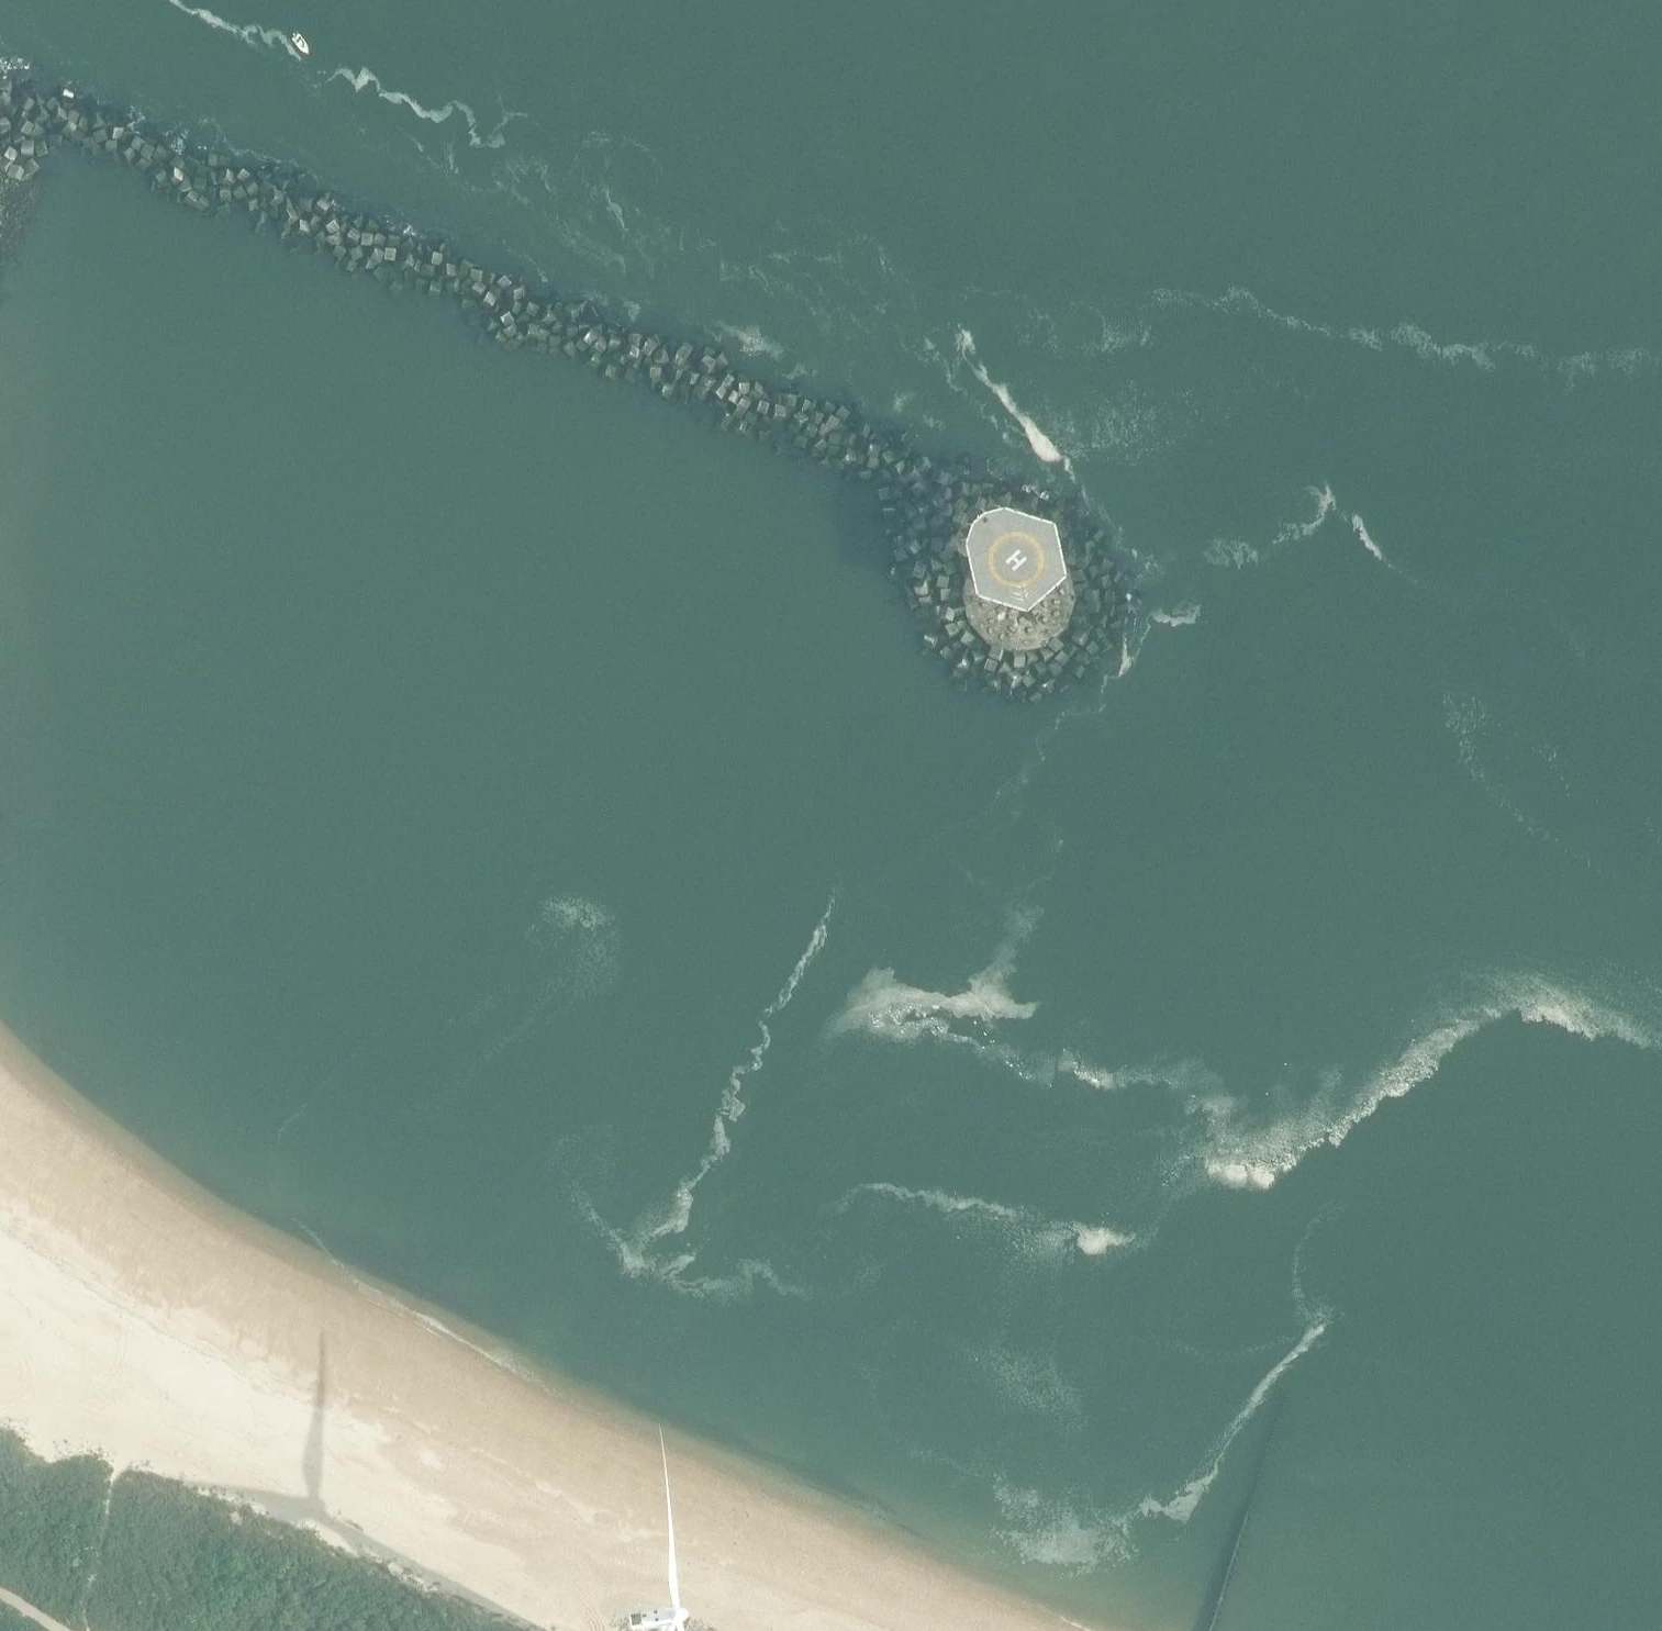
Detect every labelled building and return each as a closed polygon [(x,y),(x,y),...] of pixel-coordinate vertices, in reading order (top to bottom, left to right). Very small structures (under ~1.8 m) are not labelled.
[(1011,541),(988,546),(977,556),(969,576),(980,627),(1027,644),(1066,609),(1060,560),(1011,541)]
